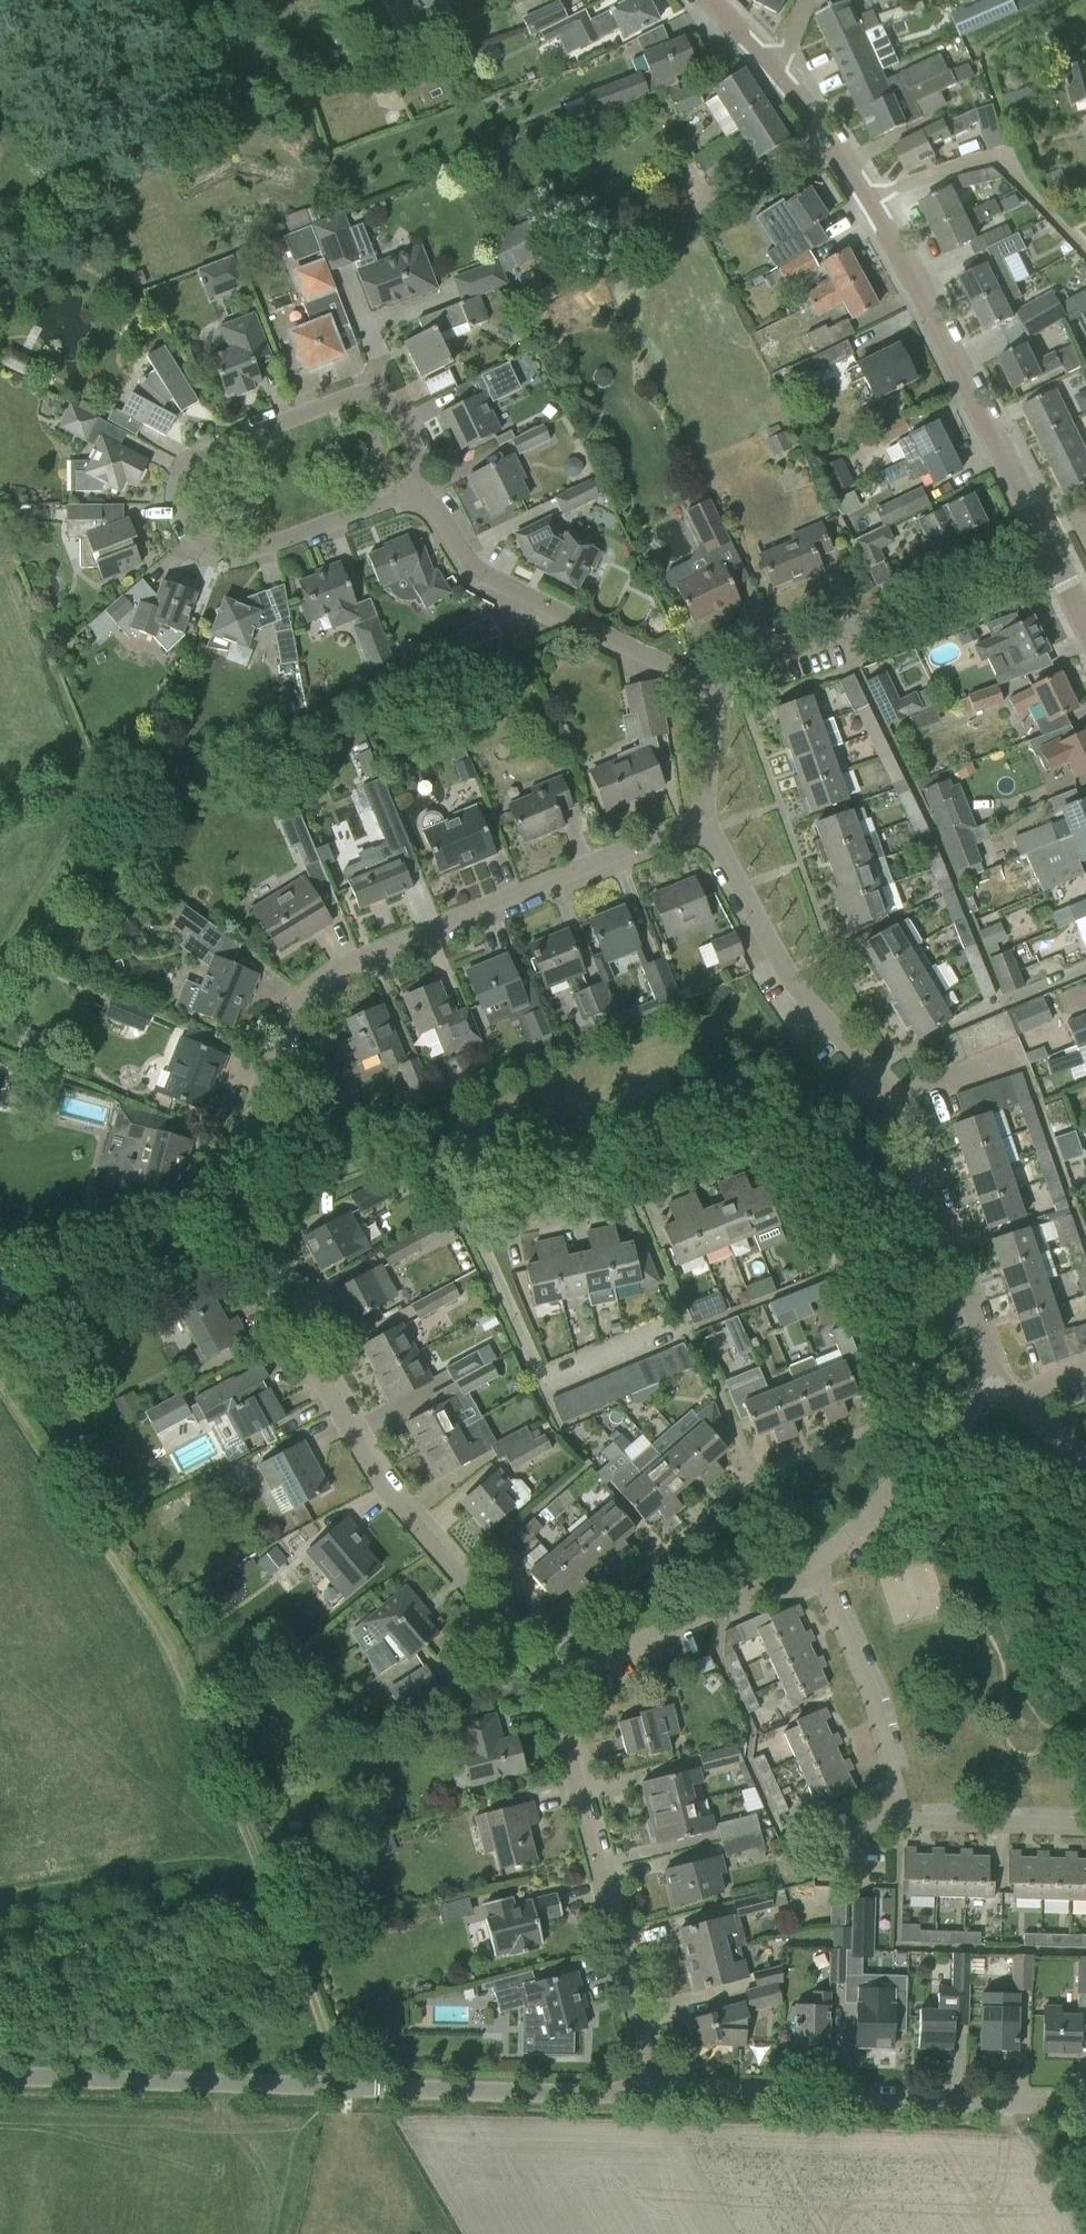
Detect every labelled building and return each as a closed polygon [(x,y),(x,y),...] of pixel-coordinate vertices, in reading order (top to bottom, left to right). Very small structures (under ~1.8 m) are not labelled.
[(389,59),(424,42),(404,0),(362,0),(389,59)] [(540,32),(546,43),(558,37),(572,30),(581,48),(621,28),(626,37),(638,31),(658,21),(648,0),(630,0),(590,20),(585,9),(568,18),(540,32)] [(752,0),(778,14),(785,0),(752,0)] [(831,49),(878,27),(880,26),(873,10),(857,17),(849,0),(848,0),(834,6),(833,4),(829,5),(830,8),(816,14),(831,49)] [(889,22),(929,9),(926,0),(909,5),(909,7),(900,10),(899,8),(886,13),(889,22)] [(963,10),(972,31),(1016,11),(1012,0),(986,0),(963,10)] [(443,1),(427,9),(436,29),(453,20),(443,1)] [(560,3),(525,20),(532,35),(540,32),(568,18),(560,3)] [(878,27),(831,49),(849,87),(884,71),(896,66),(887,46),(878,27)] [(677,83),(674,75),(695,67),(684,38),(663,46),(643,55),(648,71),(641,74),(640,72),(582,95),(590,117),(657,91),(677,83)] [(893,95),(892,93),(929,75),(930,79),(950,70),(943,55),(903,73),(904,74),(888,81),(884,73),(885,72),(884,71),(849,87),(860,111),(893,95)] [(433,64),(412,72),(416,83),(437,75),(433,64)] [(923,117),(916,102),(956,83),(974,76),(969,64),(950,71),(950,70),(930,79),(929,75),(892,93),(893,95),(860,111),(873,140),(889,133),(889,135),(892,133),(919,120),(918,119),(923,117)] [(1064,82),(1067,82),(1073,105),(1085,102),(1085,65),(1074,68),(1074,67),(1071,66),(1063,68),(1061,70),(1064,82)] [(727,135),(694,156),(714,187),(771,151),(789,139),(744,67),(725,79),(713,87),(727,109),(739,127),(727,135)] [(387,74),(367,83),(370,89),(386,95),(394,92),(387,74)] [(669,96),(676,115),(703,104),(695,84),(669,96)] [(1020,93),(1006,98),(1014,123),(1016,127),(1044,117),(1034,88),(1020,93)] [(993,104),(976,109),(980,121),(988,150),(988,151),(1006,145),(993,104)] [(914,137),(894,146),(906,170),(934,157),(929,147),(970,128),(969,126),(980,121),(976,109),(944,124),(943,123),(914,137)] [(977,141),(959,148),(962,157),(969,155),(980,151),(977,141)] [(958,176),(961,189),(1004,178),(993,167),(958,176)] [(1052,172),(1044,176),(1050,189),(1059,186),(1052,172)] [(798,235),(827,216),(808,188),(794,198),(793,197),(784,203),(782,199),(762,212),(767,219),(766,220),(781,243),(766,253),(776,267),(808,250),(798,235)] [(934,229),(935,228),(963,214),(960,209),(950,189),(938,195),(938,194),(934,196),(934,197),(922,203),(934,227),(933,227),(934,229)] [(963,246),(969,243),(977,239),(970,227),(1002,213),(995,199),(963,214),(935,228),(947,253),(959,247),(959,248),(963,246)] [(290,234),(311,225),(321,221),(315,206),(306,210),(305,209),(284,217),(290,234)] [(321,221),(311,225),(321,252),(322,252),(330,271),(355,261),(344,232),(349,230),(343,213),(321,221)] [(490,238),(506,273),(562,247),(547,213),(490,238)] [(1002,227),(986,234),(992,246),(1008,238),(1002,227)] [(1030,228),(1019,233),(1023,241),(1034,236),(1030,228)] [(959,277),(973,305),(1016,284),(1004,260),(1026,249),(1023,241),(1019,233),(1008,238),(992,246),(987,249),(993,261),(959,277)] [(862,277),(847,249),(827,260),(822,263),(830,277),(816,284),(817,286),(806,293),(811,303),(862,277)] [(765,277),(770,287),(785,279),(787,283),(818,266),(810,252),(765,277)] [(357,271),(371,308),(386,302),(388,308),(437,289),(428,267),(423,269),(417,253),(392,263),(390,258),(357,271)] [(243,285),(232,256),(213,263),(225,292),(243,285)] [(322,258),(323,261),(297,272),(297,271),(296,272),(309,308),(305,310),(310,325),(290,333),(305,371),(343,356),(333,331),(349,324),(341,304),(323,258),(322,258)] [(452,277),(461,302),(509,284),(499,259),(452,277)] [(143,269),(130,274),(135,286),(147,282),(143,269)] [(862,277),(811,303),(818,314),(831,307),(828,302),(840,296),(852,318),(877,305),(862,277)] [(1016,284),(973,305),(986,332),(1014,318),(1008,305),(1022,297),(1016,284)] [(1053,291),(1016,313),(1023,325),(1051,310),(1050,309),(1060,303),(1053,291)] [(403,342),(421,378),(452,363),(438,334),(467,323),(468,328),(487,321),(478,296),(460,303),(417,319),(423,332),(403,342)] [(1051,310),(1023,325),(1030,337),(1067,316),(1081,309),(1075,296),(1060,303),(1050,309),(1051,310)] [(229,350),(211,356),(207,358),(214,376),(218,374),(226,396),(235,392),(236,397),(254,390),(252,385),(261,382),(253,361),(270,355),(254,313),(220,326),(229,350)] [(807,334),(816,352),(854,332),(847,318),(827,328),(825,324),(807,334)] [(812,357),(820,371),(854,353),(848,340),(812,357)] [(914,379),(898,346),(902,344),(901,343),(885,351),(883,347),(882,347),(884,351),(857,364),(857,365),(844,371),(850,384),(863,377),(874,399),(894,389),(895,391),(901,388),(900,386),(914,379)] [(1027,344),(999,357),(1014,389),(1062,366),(1063,365),(1056,352),(1036,362),(1027,344)] [(155,371),(140,379),(121,412),(146,425),(165,436),(175,417),(180,412),(198,401),(186,382),(164,346),(147,356),(155,371)] [(0,362),(0,363),(26,374),(33,358),(6,347),(0,362)] [(808,359),(790,368),(796,382),(814,373),(808,359)] [(518,388),(507,364),(506,363),(454,388),(461,404),(439,414),(446,429),(450,427),(461,449),(500,430),(487,403),(493,400),(518,388)] [(427,394),(455,383),(449,369),(422,381),(427,394)] [(1027,415),(1037,435),(1071,419),(1057,390),(1042,396),(1022,405),(1023,407),(1024,406),(1028,414),(1027,415)] [(81,401),(78,407),(94,416),(98,409),(81,401)] [(94,416),(78,407),(70,403),(58,427),(86,442),(98,418),(94,416)] [(876,429),(883,444),(910,431),(903,417),(876,429)] [(1041,444),(1051,465),(1085,448),(1071,419),(1037,435),(1037,436),(1039,435),(1043,443),(1041,444)] [(876,479),(855,489),(856,491),(877,481),(949,446),(948,445),(936,422),(924,427),(924,426),(920,428),(896,440),(905,459),(874,475),(876,479)] [(511,440),(519,455),(550,440),(542,424),(511,440)] [(507,432),(495,438),(499,445),(511,440),(507,432)] [(75,471),(75,492),(101,492),(105,484),(118,491),(124,480),(134,485),(147,461),(98,435),(93,446),(97,448),(86,471),(75,471)] [(949,446),(877,481),(880,488),(909,474),(912,481),(926,473),(932,486),(945,479),(949,478),(949,476),(960,471),(949,447),(949,446)] [(1051,465),(1061,486),(1063,485),(1067,493),(1065,494),(1066,495),(1085,485),(1085,450),(1085,448),(1051,465)] [(469,476),(476,491),(480,489),(492,514),(528,496),(520,480),(524,478),(513,455),(469,476)] [(840,459),(823,467),(836,493),(853,485),(840,459)] [(555,498),(563,514),(599,496),(591,480),(555,498)] [(920,488),(876,509),(884,525),(928,504),(920,488)] [(697,504),(685,510),(706,553),(731,541),(710,498),(709,499),(704,489),(692,495),(697,504)] [(947,505),(918,520),(923,530),(928,528),(944,559),(980,541),(973,528),(985,523),(971,493),(947,505)] [(80,556),(81,567),(97,567),(102,580),(131,569),(130,567),(141,563),(134,546),(133,547),(130,540),(136,538),(129,518),(101,529),(101,505),(66,505),(66,539),(87,539),(92,552),(80,556)] [(544,573),(577,590),(588,567),(593,569),(601,552),(564,533),(564,535),(558,532),(550,517),(515,534),(527,559),(546,569),(544,573)] [(816,557),(831,550),(823,530),(820,524),(804,531),(806,536),(760,555),(773,587),(806,573),(807,577),(821,571),(816,557)] [(886,545),(878,529),(885,526),(884,525),(853,540),(866,569),(883,561),(877,549),(886,545)] [(407,577),(425,607),(449,593),(436,570),(432,573),(420,540),(411,544),(407,536),(383,545),(384,549),(367,555),(380,589),(407,577)] [(676,588),(693,622),(715,612),(716,615),(740,603),(720,562),(695,574),(689,561),(668,571),(665,576),(670,587),(676,588)] [(307,623),(328,614),(332,605),(342,609),(347,623),(360,618),(354,605),(356,604),(340,562),(314,572),(316,575),(298,582),(306,603),(300,605),(307,623)] [(181,633),(188,614),(196,593),(162,581),(156,599),(150,593),(140,602),(136,611),(122,595),(104,611),(88,625),(101,640),(117,625),(128,637),(134,630),(155,638),(160,625),(181,633)] [(211,636),(206,648),(228,651),(231,643),(247,650),(253,631),(277,622),(273,611),(265,590),(234,602),(223,598),(210,635),(211,636)] [(1040,634),(1032,617),(1020,623),(1015,613),(997,619),(1003,632),(994,636),(994,637),(974,646),(981,661),(1002,651),(1010,669),(1048,650),(1046,646),(1048,644),(1047,641),(1044,636),(1043,634),(1040,634)] [(470,626),(448,640),(452,654),(466,650),(502,636),(489,614),(470,626)] [(353,626),(369,668),(392,659),(376,618),(353,626)] [(298,661),(291,625),(273,628),(278,650),(281,664),(298,661)] [(974,629),(959,635),(962,645),(978,639),(974,629)] [(404,652),(392,657),(400,676),(416,669),(411,654),(404,652)] [(867,681),(888,726),(924,709),(916,692),(899,699),(886,672),(867,681)] [(1074,699),(1072,694),(1070,692),(1068,692),(1059,673),(1008,698),(1015,713),(1023,709),(1038,702),(1046,718),(1036,723),(1041,736),(1070,725),(1064,713),(1076,707),(1074,704),(1075,702),(1074,699)] [(854,712),(857,710),(857,709),(868,704),(853,674),(839,681),(854,712)] [(631,714),(639,713),(644,738),(665,733),(654,681),(626,687),(631,714)] [(1004,702),(998,686),(968,697),(958,700),(963,716),(974,712),(974,713),(1004,702)] [(774,726),(778,737),(820,722),(811,697),(774,710),(779,724),(774,726)] [(857,709),(857,710),(868,733),(879,727),(868,704),(857,709)] [(922,713),(910,718),(914,731),(927,726),(922,713)] [(788,747),(793,761),(829,748),(829,749),(842,744),(834,718),(820,723),(820,722),(778,737),(782,749),(788,747)] [(1075,735),(1070,725),(1041,736),(1027,741),(1035,758),(1038,757),(1045,771),(1067,761),(1075,778),(1085,772),(1085,730),(1075,735)] [(868,733),(880,757),(891,752),(879,727),(868,733)] [(792,776),(796,788),(838,773),(829,749),(829,748),(793,761),(797,774),(792,776)] [(591,772),(606,809),(662,786),(647,749),(591,772)] [(369,750),(357,755),(366,775),(378,770),(369,750)] [(891,752),(880,757),(893,783),(903,778),(891,752)] [(970,762),(958,767),(962,777),(974,773),(970,762)] [(838,773),(796,788),(800,799),(805,798),(810,812),(847,799),(838,773)] [(536,786),(538,792),(507,805),(515,822),(524,843),(563,827),(557,813),(571,807),(563,786),(558,776),(536,786)] [(923,789),(943,840),(967,831),(967,830),(974,828),(958,786),(951,788),(947,779),(923,789)] [(896,794),(908,819),(919,814),(907,789),(896,794)] [(1012,838),(1019,855),(1023,853),(1085,829),(1085,799),(1079,801),(1078,800),(1074,802),(1061,807),(1065,819),(1052,824),(1052,823),(1012,838)] [(360,861),(342,869),(345,875),(359,910),(401,893),(401,891),(400,892),(398,888),(410,882),(407,875),(419,870),(412,853),(390,800),(372,808),(386,842),(381,844),(373,848),(372,847),(357,853),(360,861)] [(815,840),(819,852),(860,837),(855,823),(867,819),(863,808),(815,824),(820,839),(815,840)] [(436,812),(432,811),(429,811),(424,813),(421,817),(420,821),(420,824),(424,833),(431,850),(439,871),(472,858),(474,863),(495,854),(477,810),(445,824),(442,816),(440,814),(436,812)] [(908,819),(920,843),(931,838),(919,814),(908,819)] [(1023,853),(1033,878),(1036,877),(1078,860),(1079,862),(1084,860),(1085,859),(1085,829),(1023,853)] [(967,831),(943,840),(955,872),(979,862),(967,831)] [(828,862),(833,875),(868,863),(869,864),(885,858),(876,832),(860,838),(860,837),(819,852),(823,864),(828,862)] [(920,843),(930,868),(941,863),(931,838),(920,843)] [(1078,860),(1036,877),(1042,892),(1083,874),(1079,862),(1078,860)] [(303,878),(253,909),(265,928),(276,947),(308,928),(311,933),(330,921),(325,912),(337,904),(320,863),(305,869),(309,879),(305,882),(303,878)] [(832,891),(836,903),(877,888),(869,864),(868,863),(833,875),(838,889),(832,891)] [(930,868),(941,896),(952,891),(941,863),(930,868)] [(709,919),(701,899),(695,884),(686,888),(684,883),(652,896),(668,935),(709,919)] [(877,888),(836,903),(841,914),(846,912),(850,926),(872,919),(886,913),(877,888)] [(941,896),(952,922),(963,918),(952,891),(941,896)] [(1085,917),(1085,899),(1068,906),(1074,921),(1085,917)] [(172,926),(185,936),(187,932),(189,933),(180,947),(209,967),(201,986),(185,980),(173,1008),(191,1015),(193,1011),(230,1026),(241,1001),(247,1001),(250,993),(253,994),(256,989),(252,987),(254,983),(258,984),(260,978),(257,977),(257,975),(232,964),(240,945),(185,906),(172,926)] [(592,958),(598,973),(609,969),(607,963),(639,949),(622,908),(590,921),(603,954),(592,958)] [(865,961),(871,971),(909,949),(921,942),(907,918),(862,945),(869,959),(865,961)] [(952,922),(962,947),(974,943),(963,918),(952,922)] [(1000,922),(980,930),(985,946),(986,947),(1006,938),(1000,922)] [(529,946),(538,966),(546,987),(583,972),(566,931),(529,946)] [(710,942),(719,965),(744,955),(734,932),(710,942)] [(962,947),(973,972),(984,968),(974,943),(962,947)] [(882,979),(890,991),(923,972),(909,949),(871,971),(877,982),(882,979)] [(990,958),(996,972),(1004,993),(1023,985),(1009,950),(990,958)] [(511,1011),(520,1007),(526,1005),(520,989),(514,976),(506,955),(466,971),(481,1008),(506,998),(511,1011)] [(642,967),(652,991),(674,982),(664,958),(642,967)] [(892,1007),(898,1016),(936,994),(937,996),(950,989),(936,965),(923,972),(890,991),(897,1004),(892,1007)] [(984,968),(973,972),(983,999),(995,995),(984,968)] [(615,1026),(618,1024),(611,1007),(614,1006),(604,982),(572,995),(582,1021),(608,1010),(615,1026)] [(611,1007),(618,1024),(619,1027),(659,1009),(660,1010),(682,1002),(674,982),(652,991),(656,1000),(618,1016),(614,1006),(611,1007)] [(405,996),(413,1017),(420,1033),(434,1027),(445,1054),(480,1040),(467,1009),(455,1014),(452,1007),(448,1008),(437,983),(405,996)] [(550,1033),(531,985),(520,989),(526,1005),(520,1007),(523,1015),(522,1016),(532,1040),(550,1033)] [(936,994),(898,1016),(904,1028),(909,1025),(917,1038),(950,1018),(937,996),(936,994)] [(131,1024),(146,1030),(153,1015),(154,1015),(155,1014),(116,998),(115,1000),(117,1000),(111,1017),(131,1025),(131,1024)] [(1033,1000),(1006,1011),(1016,1036),(1020,1033),(1021,1034),(1043,1025),(1033,1000)] [(355,1038),(349,1040),(358,1061),(380,1052),(386,1067),(403,1060),(381,1006),(347,1020),(355,1038)] [(1006,1011),(992,1017),(1003,1043),(1017,1037),(1016,1036),(1006,1011)] [(1076,1046),(1085,1042),(1085,1016),(1068,1023),(1076,1046)] [(992,1017),(981,1022),(991,1048),(1003,1043),(992,1017)] [(981,1022),(968,1027),(978,1054),(991,1048),(981,1022)] [(968,1027),(955,1032),(966,1059),(978,1054),(968,1027)] [(158,1092),(180,1101),(201,1109),(216,1072),(218,1073),(225,1056),(211,1051),(216,1039),(192,1029),(183,1050),(182,1049),(181,1050),(180,1050),(179,1051),(170,1074),(166,1072),(158,1092)] [(966,1059),(955,1032),(942,1037),(954,1064),(966,1059)] [(1043,1046),(1025,1054),(1029,1064),(1047,1057),(1043,1046)] [(326,1057),(322,1061),(331,1072),(336,1078),(352,1065),(338,1047),(326,1057)] [(1077,1052),(1046,1062),(1050,1074),(1069,1068),(1073,1079),(1084,1075),(1077,1052)] [(400,1066),(410,1090),(414,1105),(435,1102),(427,1083),(417,1059),(400,1066)] [(1020,1073),(1007,1077),(1016,1103),(1019,1102),(1029,1099),(1020,1073)] [(1007,1077),(994,1081),(1003,1108),(1016,1103),(1007,1077)] [(994,1081),(981,1086),(991,1112),(1003,1108),(994,1081)] [(981,1086),(969,1090),(978,1116),(989,1112),(991,1112),(981,1086)] [(956,1094),(965,1121),(978,1116),(969,1090),(956,1094)] [(1040,1124),(1031,1098),(1029,1099),(1019,1102),(1028,1129),(1040,1124)] [(111,1133),(111,1134),(131,1139),(141,1142),(136,1161),(128,1159),(122,1179),(131,1181),(153,1187),(174,1192),(183,1159),(187,1160),(192,1140),(170,1134),(164,1133),(167,1118),(135,1110),(118,1105),(111,1133)] [(998,1139),(989,1112),(978,1116),(965,1121),(952,1126),(961,1151),(998,1139)] [(1049,1150),(1040,1124),(1028,1129),(1036,1154),(1049,1150)] [(1006,1164),(998,1139),(961,1151),(970,1177),(1006,1164)] [(1058,1176),(1049,1150),(1036,1154),(1045,1180),(1058,1176)] [(1015,1190),(1006,1164),(970,1177),(978,1202),(1015,1190)] [(743,1174),(730,1179),(753,1235),(778,1225),(777,1222),(793,1215),(779,1181),(763,1187),(750,1192),(743,1174)] [(1067,1202),(1058,1176),(1045,1180),(1054,1206),(1066,1202),(1067,1202)] [(352,1196),(360,1212),(392,1194),(384,1179),(352,1196)] [(725,1202),(711,1208),(726,1245),(753,1235),(730,1179),(717,1184),(725,1202)] [(1024,1216),(1015,1190),(978,1202),(987,1228),(1024,1216)] [(694,1194),(681,1199),(703,1255),(726,1245),(711,1208),(701,1212),(694,1194)] [(703,1255),(681,1199),(668,1204),(675,1223),(663,1227),(678,1265),(703,1255)] [(368,1248),(357,1228),(348,1213),(304,1237),(321,1269),(344,1256),(346,1259),(350,1257),(350,1258),(368,1248)] [(1059,1220),(1067,1244),(1080,1240),(1072,1216),(1059,1220)] [(381,1250),(390,1267),(455,1231),(442,1218),(381,1250)] [(991,1241),(1000,1267),(1037,1254),(1037,1256),(1050,1252),(1042,1225),(1028,1230),(1028,1229),(991,1241)] [(614,1226),(600,1229),(613,1288),(614,1288),(638,1282),(639,1288),(659,1283),(644,1248),(633,1250),(631,1243),(618,1246),(614,1226)] [(578,1254),(587,1294),(588,1293),(591,1307),(618,1301),(614,1288),(613,1288),(600,1229),(586,1232),(591,1252),(578,1254)] [(561,1299),(587,1294),(578,1254),(566,1257),(562,1237),(548,1241),(561,1299)] [(1076,1269),(1085,1266),(1085,1258),(1080,1240),(1067,1244),(1076,1269)] [(534,1305),(561,1299),(548,1241),(534,1244),(539,1263),(526,1266),(534,1305)] [(1000,1267),(1008,1292),(1045,1280),(1037,1256),(1037,1254),(1000,1267)] [(333,1292),(349,1321),(398,1294),(383,1265),(333,1292)] [(1084,1295),(1085,1295),(1085,1266),(1076,1269),(1084,1295)] [(769,1277),(743,1288),(749,1301),(775,1291),(769,1277)] [(828,1279),(787,1296),(792,1310),(834,1293),(828,1279)] [(1008,1292),(1017,1318),(1054,1305),(1045,1280),(1008,1292)] [(410,1304),(418,1319),(460,1296),(452,1282),(410,1304)] [(198,1347),(189,1351),(196,1363),(227,1348),(247,1337),(236,1317),(226,1322),(209,1290),(189,1301),(177,1306),(198,1347)] [(684,1306),(691,1325),(725,1311),(717,1292),(684,1306)] [(792,1310),(787,1296),(770,1303),(776,1317),(792,1310)] [(1047,1336),(1059,1332),(1062,1330),(1054,1305),(1017,1318),(1025,1343),(1033,1341),(1047,1336)] [(723,1321),(738,1355),(750,1349),(736,1316),(723,1321)] [(1073,1327),(1082,1353),(1085,1351),(1085,1326),(1085,1323),(1073,1327)] [(842,1362),(818,1371),(817,1372),(836,1418),(847,1414),(842,1401),(857,1394),(847,1369),(861,1363),(846,1325),(830,1331),(842,1362)] [(362,1346),(377,1373),(415,1353),(401,1326),(382,1335),(362,1346)] [(1073,1327),(1062,1330),(1059,1332),(1068,1357),(1082,1353),(1073,1327)] [(593,1332),(583,1336),(587,1346),(598,1341),(593,1332)] [(1059,1332),(1047,1336),(1056,1361),(1068,1357),(1059,1332)] [(1047,1336),(1033,1341),(1041,1366),(1056,1361),(1047,1336)] [(670,1348),(657,1354),(667,1378),(681,1373),(670,1348)] [(476,1350),(443,1368),(451,1383),(454,1381),(483,1365),(484,1365),(476,1350)] [(415,1353),(377,1373),(392,1401),(430,1380),(415,1353)] [(657,1354),(645,1359),(655,1384),(667,1378),(657,1354)] [(794,1381),(791,1382),(805,1416),(821,1409),(827,1422),(836,1418),(817,1372),(818,1371),(812,1357),(796,1364),(788,1367),(794,1381)] [(645,1359),(633,1364),(643,1388),(644,1388),(655,1384),(645,1359)] [(483,1365),(454,1381),(462,1396),(497,1376),(489,1362),(484,1365),(483,1365)] [(144,1412),(157,1434),(191,1415),(196,1423),(204,1419),(206,1422),(226,1411),(242,1441),(285,1417),(269,1388),(263,1391),(260,1387),(270,1381),(261,1364),(235,1379),(233,1377),(193,1399),(196,1403),(189,1407),(180,1392),(144,1412)] [(633,1364),(621,1369),(631,1394),(643,1388),(633,1364)] [(621,1369),(609,1374),(620,1398),(630,1394),(631,1394),(621,1369)] [(609,1374),(597,1379),(608,1404),(620,1398),(609,1374)] [(766,1393),(768,1392),(761,1377),(728,1390),(739,1420),(748,1416),(756,1436),(771,1429),(777,1442),(785,1439),(766,1393)] [(597,1379),(586,1384),(596,1408),(608,1404),(597,1379)] [(791,1382),(768,1392),(766,1393),(785,1439),(797,1434),(792,1421),(805,1416),(791,1382)] [(586,1384),(574,1389),(584,1413),(596,1408),(586,1384)] [(630,1394),(635,1404),(649,1398),(644,1388),(643,1388),(631,1394),(630,1394)] [(574,1389),(562,1394),(573,1418),(584,1413),(574,1389)] [(406,1422),(422,1450),(469,1424),(470,1425),(471,1424),(463,1409),(464,1408),(457,1394),(406,1422)] [(573,1418),(562,1394),(551,1399),(561,1423),(573,1418)] [(702,1423),(682,1440),(715,1478),(723,1471),(714,1460),(726,1449),(714,1435),(723,1428),(712,1402),(696,1416),(702,1423)] [(469,1424),(422,1450),(437,1479),(487,1451),(481,1439),(477,1440),(470,1425),(469,1424)] [(497,1459),(503,1455),(531,1440),(524,1426),(489,1445),(497,1459)] [(531,1440),(503,1455),(511,1470),(550,1449),(542,1434),(531,1440)] [(622,1434),(612,1443),(621,1453),(631,1444),(622,1434)] [(682,1440),(662,1458),(685,1485),(697,1474),(706,1485),(715,1478),(682,1440)] [(258,1466),(270,1487),(270,1489),(280,1483),(293,1507),(328,1489),(303,1442),(258,1466)] [(621,1453),(612,1443),(604,1450),(613,1459),(621,1453)] [(685,1485),(662,1458),(651,1445),(630,1462),(673,1514),(682,1506),(673,1495),(685,1485)] [(665,1521),(673,1514),(630,1462),(609,1480),(643,1521),(656,1510),(665,1521)] [(513,1481),(510,1483),(499,1470),(463,1502),(486,1529),(512,1506),(518,1507),(528,1498),(529,1492),(520,1482),(513,1481)] [(573,1482),(564,1489),(573,1499),(581,1492),(573,1482)] [(573,1499),(564,1489),(555,1497),(564,1507),(573,1499)] [(612,1502),(591,1519),(623,1557),(631,1550),(622,1539),(635,1528),(612,1502)] [(354,1536),(359,1532),(347,1518),(306,1553),(344,1597),(379,1567),(354,1536)] [(531,1518),(523,1525),(531,1535),(540,1527),(531,1518)] [(591,1519),(570,1537),(593,1564),(605,1553),(615,1564),(623,1557),(591,1519)] [(531,1535),(523,1525),(514,1532),(523,1542),(531,1535)] [(570,1537),(550,1555),(549,1555),(582,1593),(590,1585),(581,1574),(593,1564),(570,1537)] [(549,1555),(550,1555),(540,1544),(519,1562),(552,1599),(564,1589),(574,1599),(582,1593),(549,1555)] [(256,1559),(269,1575),(287,1560),(274,1545),(256,1559)] [(376,1642),(392,1667),(406,1658),(408,1660),(438,1634),(418,1611),(423,1607),(405,1586),(351,1632),(357,1641),(370,1632),(378,1641),(376,1642)] [(536,1609),(531,1613),(541,1625),(546,1620),(552,1616),(542,1604),(536,1609)] [(767,1612),(735,1626),(742,1641),(743,1643),(759,1636),(765,1650),(804,1632),(797,1617),(800,1616),(795,1605),(769,1617),(767,1612)] [(804,1632),(765,1650),(777,1675),(815,1658),(809,1643),(811,1642),(807,1631),(804,1632)] [(734,1652),(723,1657),(727,1667),(738,1662),(734,1652)] [(815,1658),(777,1675),(791,1707),(806,1701),(804,1695),(828,1685),(820,1669),(823,1668),(818,1657),(815,1658)] [(727,1667),(739,1693),(750,1688),(738,1662),(727,1667)] [(408,1685),(392,1695),(402,1712),(440,1688),(426,1666),(404,1679),(408,1685)] [(680,1677),(678,1683),(680,1689),(686,1691),(692,1689),(694,1683),(692,1677),(686,1675),(680,1677)] [(750,1688),(739,1693),(748,1713),(760,1708),(750,1688)] [(638,1712),(639,1716),(617,1722),(626,1755),(647,1750),(649,1755),(671,1749),(668,1736),(680,1733),(678,1725),(672,1704),(638,1712)] [(783,1732),(792,1753),(831,1735),(824,1720),(827,1719),(822,1708),(795,1720),(798,1726),(783,1732)] [(525,1771),(516,1736),(501,1740),(494,1714),(473,1720),(457,1724),(463,1750),(462,1750),(465,1762),(460,1763),(458,1764),(455,1766),(455,1767),(454,1767),(453,1768),(452,1769),(452,1771),(452,1772),(451,1773),(451,1774),(451,1775),(451,1776),(451,1777),(451,1779),(452,1780),(452,1781),(453,1782),(453,1783),(454,1784),(455,1785),(456,1785),(456,1786),(457,1787),(459,1787),(460,1788),(463,1788),(486,1783),(485,1781),(503,1776),(525,1771)] [(792,1753),(804,1779),(843,1762),(842,1761),(836,1746),(838,1745),(833,1734),(831,1735),(792,1753)] [(699,1755),(703,1772),(742,1761),(735,1745),(699,1755)] [(753,1759),(757,1769),(768,1764),(763,1754),(753,1759)] [(843,1762),(804,1779),(818,1810),(833,1803),(831,1798),(854,1788),(847,1772),(850,1771),(845,1760),(842,1761),(843,1762)] [(757,1769),(769,1795),(780,1790),(778,1787),(768,1764),(757,1769)] [(642,1782),(650,1813),(694,1802),(690,1785),(702,1782),(698,1767),(642,1782)] [(788,1783),(778,1787),(780,1790),(781,1792),(790,1788),(788,1783)] [(780,1790),(769,1795),(778,1815),(789,1811),(781,1792),(780,1790)] [(480,1836),(490,1833),(500,1870),(514,1865),(536,1859),(526,1823),(536,1821),(537,1824),(538,1823),(532,1801),(475,1816),(480,1836)] [(694,1802),(650,1813),(652,1820),(647,1822),(651,1837),(656,1836),(658,1844),(679,1839),(715,1829),(711,1814),(698,1818),(694,1802)] [(716,1823),(721,1841),(760,1831),(755,1813),(716,1823)] [(760,1831),(721,1841),(725,1855),(763,1845),(760,1831)] [(907,1896),(930,1897),(931,1854),(915,1853),(915,1850),(903,1850),(902,1880),(908,1880),(907,1896)] [(930,1897),(959,1898),(960,1855),(959,1855),(943,1854),(943,1851),(931,1851),(931,1854),(930,1897)] [(960,1855),(959,1898),(982,1898),(982,1905),(993,1905),(994,1882),(988,1881),(989,1856),(971,1855),(971,1852),(959,1852),(959,1855),(960,1855)] [(1012,1898),(1035,1899),(1036,1857),(1020,1856),(1020,1854),(1008,1853),(1007,1883),(1012,1883),(1012,1898)] [(1035,1899),(1064,1900),(1065,1858),(1064,1858),(1048,1857),(1048,1854),(1036,1854),(1036,1857),(1035,1899)] [(664,1870),(673,1905),(724,1891),(719,1873),(726,1871),(721,1855),(664,1870)] [(1064,1900),(1085,1901),(1085,1859),(1076,1858),(1076,1855),(1064,1855),(1064,1858),(1065,1858),(1064,1900)] [(734,1901),(738,1916),(772,1907),(769,1892),(734,1901)] [(485,1902),(489,1918),(485,1919),(494,1956),(510,1952),(511,1957),(516,1955),(537,1949),(536,1945),(542,1943),(537,1920),(562,1914),(556,1894),(513,1904),(511,1896),(485,1902)] [(468,1897),(457,1900),(461,1916),(472,1913),(468,1897)] [(845,1950),(844,1975),(861,1975),(862,1957),(871,1957),(873,1898),(852,1897),(851,1950),(845,1950)] [(882,1899),(881,1911),(891,1911),(891,1899),(882,1899)] [(680,1929),(687,1959),(726,1949),(722,1934),(735,1931),(731,1916),(680,1929)] [(918,1942),(929,1943),(929,1930),(918,1929),(918,1942)] [(929,1943),(957,1943),(958,1930),(929,1930),(929,1943)] [(958,1930),(957,1943),(980,1944),(980,1931),(958,1930)] [(1023,1945),(1034,1945),(1034,1933),(1023,1932),(1023,1945)] [(1034,1945),(1062,1946),(1063,1933),(1034,1933),(1034,1945)] [(1063,1933),(1062,1946),(1085,1947),(1085,1934),(1063,1933)] [(726,1949),(687,1959),(695,1990),(747,1976),(739,1946),(726,1949)] [(828,1982),(844,1983),(844,1975),(845,1950),(845,1949),(830,1949),(828,1982)] [(918,2048),(952,2049),(953,2024),(968,2025),(968,2003),(969,1987),(970,1953),(952,1953),(951,1995),(938,1995),(937,2011),(919,2011),(918,2026),(918,2048)] [(1010,1988),(1030,1988),(1031,1956),(1011,1955),(1010,1988)] [(1043,2052),(1078,2053),(1079,2019),(1085,2019),(1085,1957),(1079,1957),(1078,1991),(1076,1991),(1076,2015),(1060,2015),(1061,2007),(1044,2007),(1043,2029),(1043,2052)] [(753,1972),(757,1987),(776,1982),(782,1981),(783,1964),(753,1972)] [(496,1980),(483,1984),(485,1991),(491,1989),(498,2013),(504,2011),(523,2006),(531,2004),(531,2020),(538,2020),(537,2053),(533,2052),(533,2054),(541,2054),(541,2057),(565,2057),(565,2055),(575,2056),(575,2054),(573,2053),(573,2030),(586,2027),(580,2007),(585,2006),(582,1993),(576,1972),(551,1978),(550,1974),(534,1979),(532,1970),(496,1980)] [(757,1987),(746,1989),(751,2009),(781,2001),(776,1982),(757,1987)] [(857,2003),(856,2047),(892,2048),(892,2030),(905,2031),(906,1991),(893,1990),(858,1988),(858,2003),(857,2003)] [(794,2045),(828,2045),(829,2023),(829,1991),(813,1991),(812,2004),(795,2004),(794,2022),(794,2045)] [(982,1992),(981,2028),(980,2050),(1016,2051),(1018,1993),(982,1992)] [(721,2010),(689,2018),(696,2046),(714,2041),(715,2044),(745,2046),(746,2018),(748,2017),(745,2002),(721,2008),(721,2010)]
